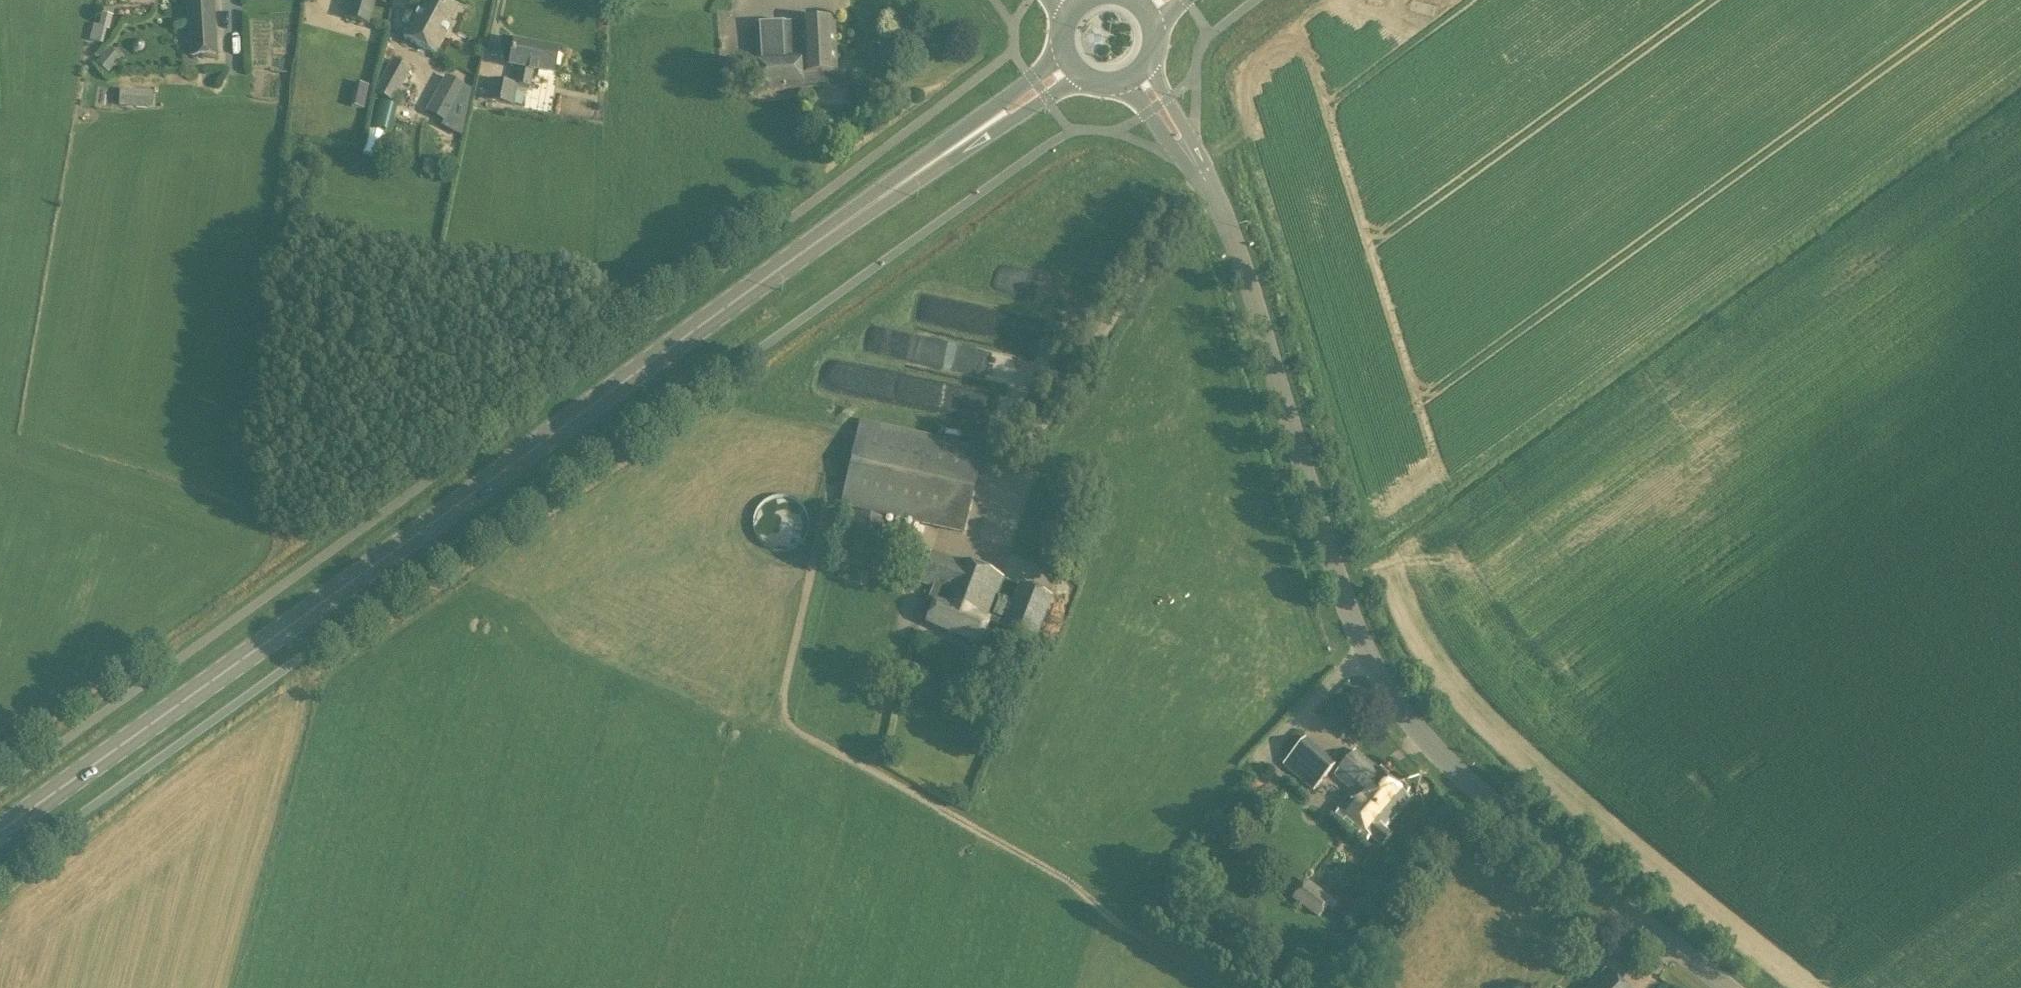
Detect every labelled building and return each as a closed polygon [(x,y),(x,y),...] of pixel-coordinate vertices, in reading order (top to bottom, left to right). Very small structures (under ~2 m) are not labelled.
[(190,58),(217,57),(213,0),(186,0),(190,58)] [(346,20),(369,27),(376,0),(352,0),(346,20)] [(456,10),(437,0),(428,0),(422,11),(419,9),(403,39),(435,56),(451,25),(448,24),(456,10)] [(99,26),(99,28),(106,30),(109,31),(113,16),(102,14),(99,26)] [(755,25),(758,92),(850,87),(849,73),(836,74),(834,21),(755,25)] [(509,68),(517,69),(514,85),(489,80),(485,102),(513,107),(514,105),(522,107),(524,96),(515,94),(517,87),(530,89),(533,72),(554,76),(558,52),(514,43),(509,68)] [(105,53),(96,64),(109,75),(118,64),(105,53)] [(392,61),(374,93),(393,104),(411,71),(392,61)] [(739,84),(738,61),(721,62),(722,86),(739,84)] [(446,78),(428,113),(446,123),(465,88),(446,78)] [(119,90),(118,107),(152,108),(153,92),(119,90)] [(377,102),(370,133),(389,137),(397,106),(377,102)] [(948,345),(947,370),(966,370),(967,345),(948,345)] [(859,422),(840,506),(902,521),(897,543),(915,546),(921,525),(963,534),(983,449),(859,422)] [(988,621),(987,621),(1003,576),(958,559),(957,562),(931,553),(921,584),(933,589),(931,597),(932,597),(925,622),(978,645),(988,621)] [(1019,583),(1000,630),(1035,642),(1052,597),(1019,583)] [(1312,793),(1336,766),(1305,739),(1281,766),(1312,793)] [(1351,791),(1336,808),(1382,847),(1391,836),(1382,828),(1408,798),(1354,752),(1334,775),(1351,791)] [(1333,900),(1306,880),(1291,899),(1318,920),(1333,900)] [(1605,971),(1589,987),(1622,987),(1605,971)]
